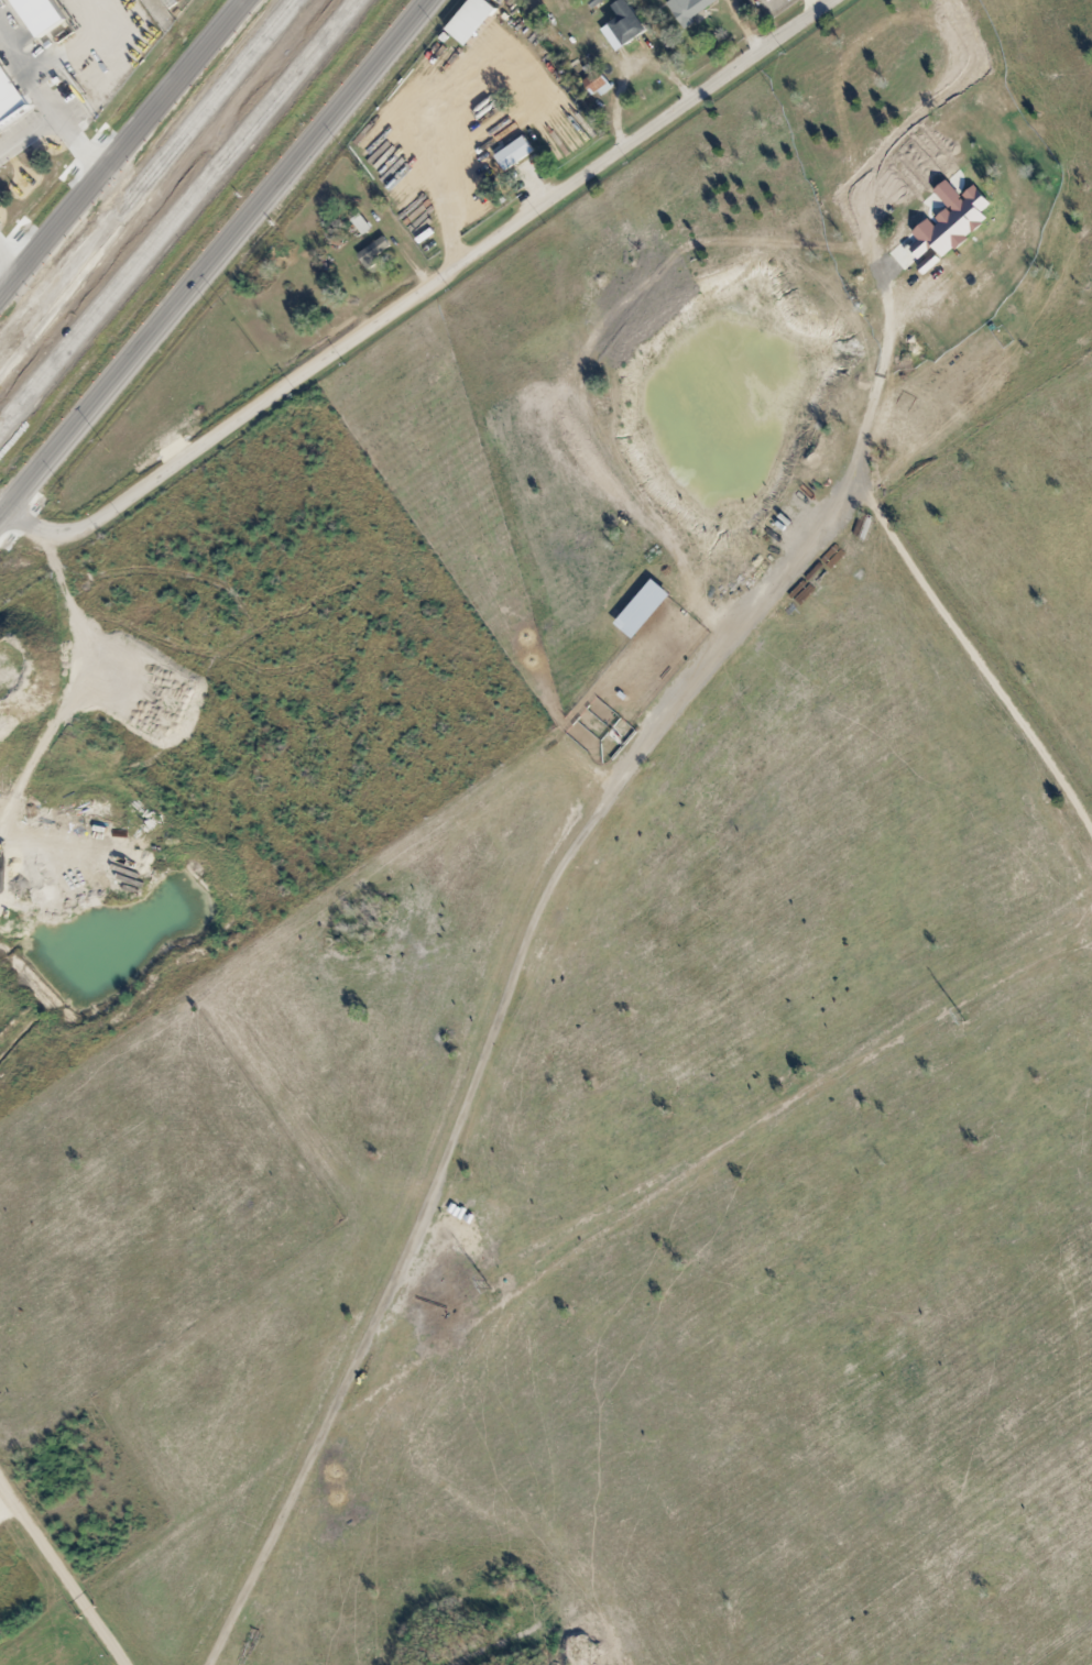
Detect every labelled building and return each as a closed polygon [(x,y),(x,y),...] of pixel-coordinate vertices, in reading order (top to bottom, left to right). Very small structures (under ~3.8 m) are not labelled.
[(43,36),(18,0),(58,0),(70,18),(43,36)] [(469,47),(500,9),(489,0),(473,0),(448,29),(469,47)] [(650,31),(629,0),(625,0),(616,6),(623,17),(612,24),(628,46),(650,31)] [(686,30),(697,23),(694,18),(718,2),(717,0),(674,0),(669,3),(686,30)] [(31,109),(0,60),(0,129),(31,109)] [(600,99),(615,88),(601,70),(586,81),(600,99)] [(507,172),(536,151),(526,136),(497,156),(507,172)] [(991,220),(984,211),(993,204),(978,184),(963,196),(950,180),(937,190),(951,207),(934,220),(932,218),(914,232),(921,241),(913,248),(921,258),(937,246),(945,256),(991,220)] [(374,229),(362,214),(353,220),(364,236),(374,229)] [(369,271),(382,264),(378,256),(392,248),(387,238),(359,252),(369,271)] [(673,595),(655,579),(617,623),(635,639),(673,595)]
